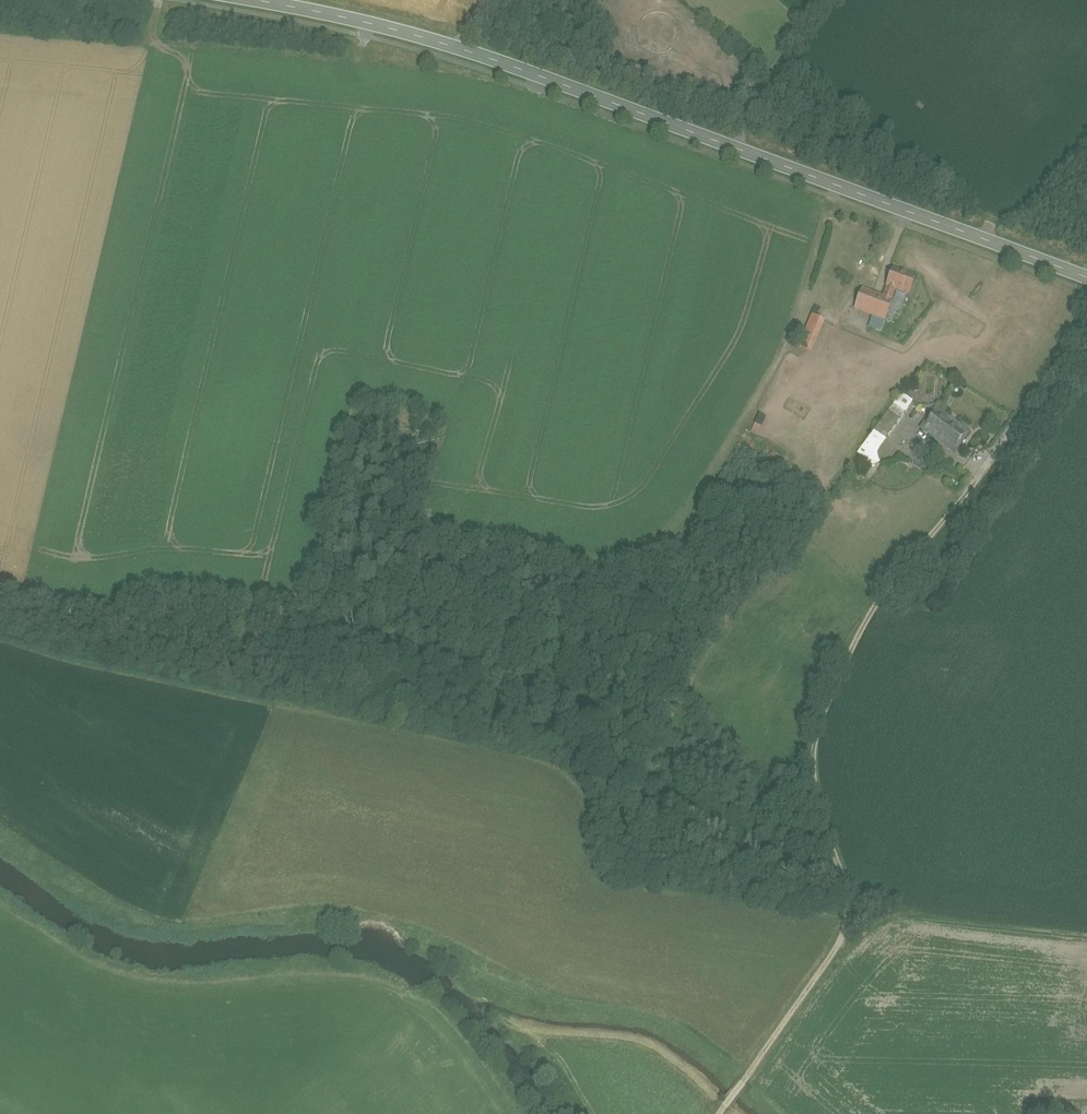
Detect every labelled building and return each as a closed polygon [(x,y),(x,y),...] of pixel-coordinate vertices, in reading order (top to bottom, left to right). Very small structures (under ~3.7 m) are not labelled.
[(851,309),(884,321),(895,290),(908,295),(915,275),(891,267),(881,295),(859,287),(851,309)] [(811,351),(824,319),(811,314),(798,346),(811,351)] [(870,467),(879,463),(877,458),(877,453),(879,449),(912,401),(900,393),(856,455),(861,458),(866,462),(870,467)] [(939,407),(923,428),(954,451),(970,431),(939,407)] [(761,413),(752,434),(760,437),(768,416),(761,413)]
